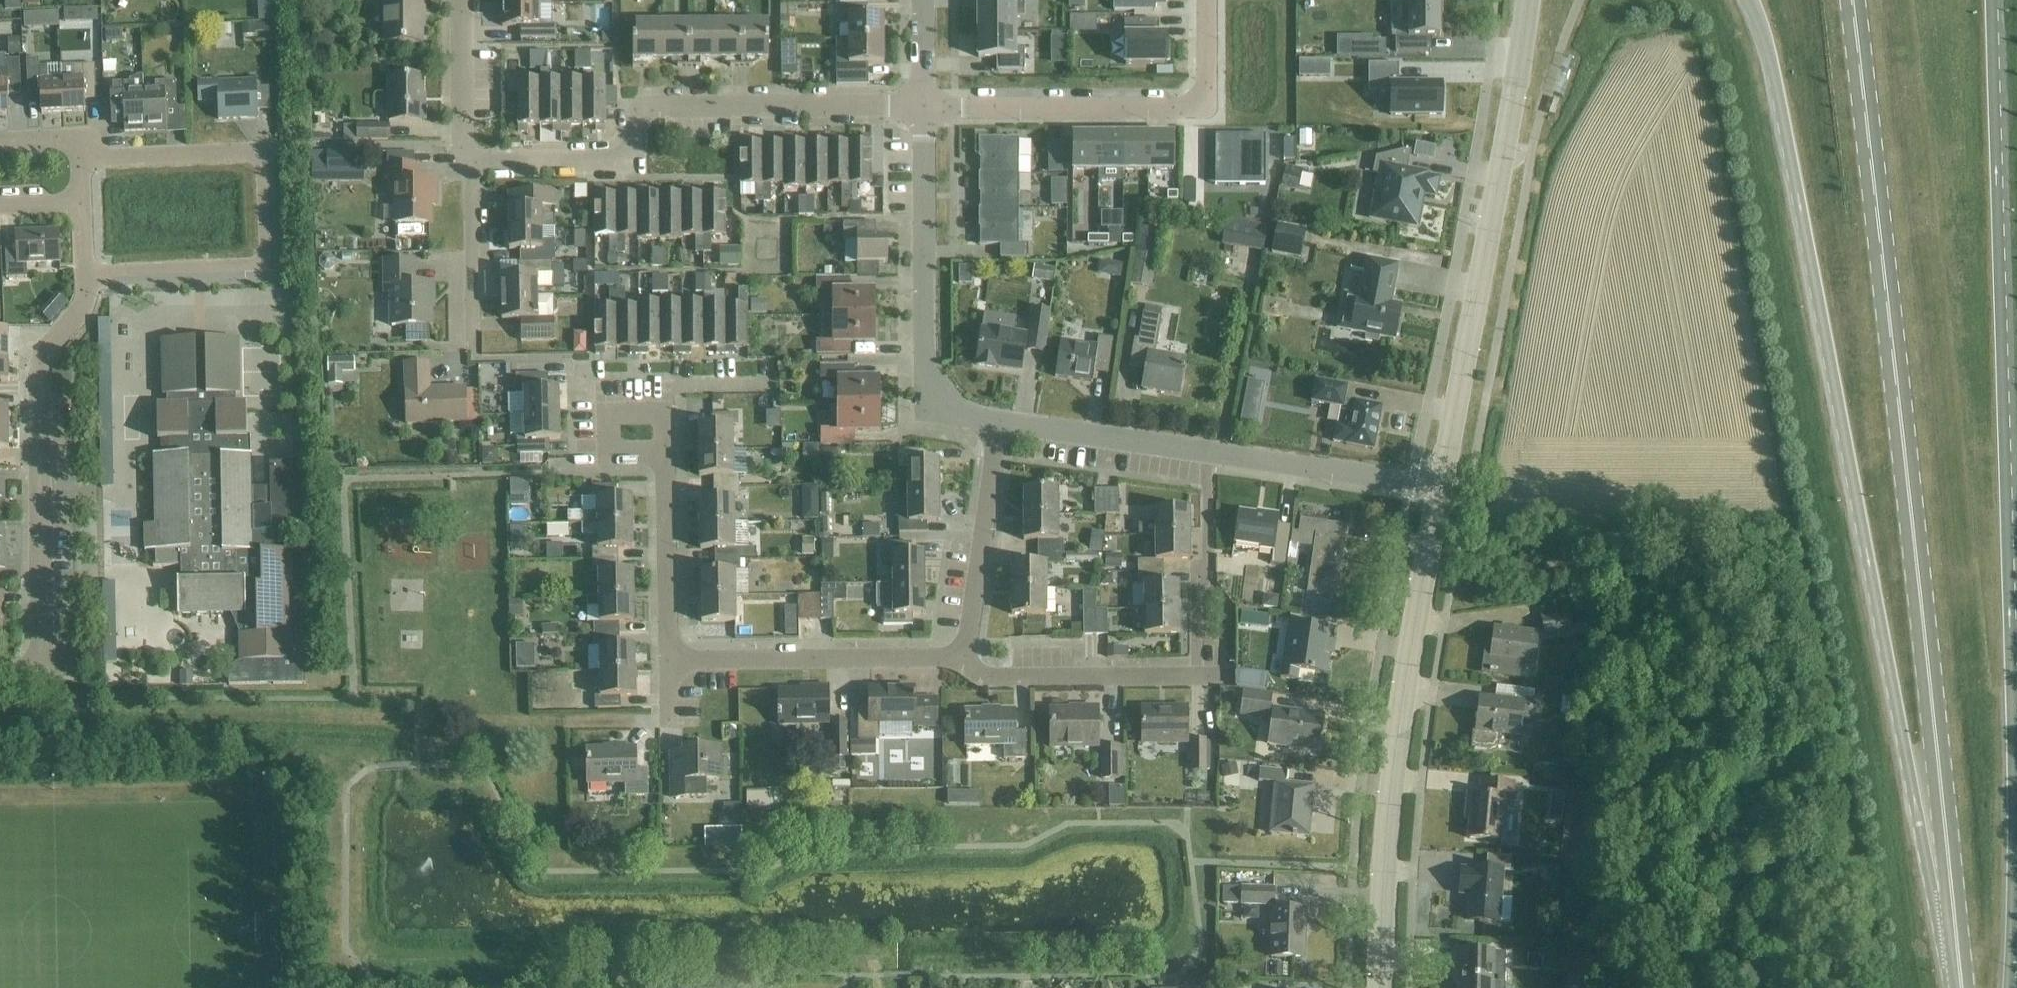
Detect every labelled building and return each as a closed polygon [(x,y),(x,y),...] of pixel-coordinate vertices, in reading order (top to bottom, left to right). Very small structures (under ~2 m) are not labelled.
[(6,11),(21,10),(22,10),(22,5),(22,0),(6,0),(6,11)] [(385,43),(422,43),(422,14),(425,14),(425,0),(385,0),(385,43)] [(1025,0),(997,0),(997,7),(981,7),(979,7),(979,32),(1015,32),(1015,17),(1021,17),(1025,17),(1025,5),(1025,0)] [(1114,3),(1114,11),(1135,11),(1156,11),(1156,8),(1156,6),(1167,6),(1167,2),(1167,0),(1114,0),(1114,3)] [(1440,15),(1443,15),(1443,9),(1443,1),(1443,0),(1428,0),(1428,1),(1421,1),(1409,1),(1409,19),(1409,36),(1396,36),(1396,45),(1396,52),(1419,52),(1432,52),(1432,44),(1432,37),(1436,37),(1440,37),(1440,19),(1440,15)] [(275,1),(258,2),(259,20),(276,20),(275,1)] [(884,40),(884,16),(869,16),(869,3),(838,4),(838,25),(850,25),(850,40),(884,40)] [(542,26),(541,4),(503,4),(504,26),(522,26),(522,38),(558,37),(558,26),(542,26)] [(98,8),(65,9),(66,10),(66,22),(82,21),(98,21),(98,8)] [(58,12),(24,13),(25,29),(58,28),(58,12)] [(106,19),(106,24),(110,27),(115,24),(115,19),(110,16),(106,19)] [(1167,44),(1167,35),(1165,35),(1159,35),(1159,28),(1159,21),(1144,21),(1141,21),(1125,21),(1125,48),(1125,65),(1167,65),(1167,62),(1167,60),(1170,60),(1170,50),(1170,44),(1167,44)] [(743,67),(743,22),(717,23),(717,59),(732,59),(732,67),(743,67)] [(743,22),(743,67),(756,67),(756,59),(771,59),(770,22),(743,22)] [(665,60),(664,23),(637,23),(637,39),(634,39),(635,67),(649,67),(649,60),(665,60)] [(691,23),(664,23),(665,60),(679,59),(679,67),(691,67),(691,23)] [(717,59),(717,23),(691,23),(691,67),(702,67),(702,59),(717,59)] [(271,24),(243,24),(243,32),(272,31),(271,24)] [(107,30),(107,42),(124,42),(123,30),(107,30)] [(1025,60),(1025,47),(1015,47),(1015,32),(979,32),(979,33),(979,58),(997,58),(997,65),(997,71),(1014,71),(1025,71),(1025,60)] [(611,33),(602,33),(602,43),(612,42),(611,33)] [(1068,35),(1052,35),(1052,62),(1068,63),(1068,35)] [(1387,42),(1374,42),(1374,38),(1363,38),(1363,56),(1387,56),(1387,42)] [(10,54),(21,54),(21,39),(10,39),(10,54)] [(850,40),(837,40),(837,55),(837,64),(837,72),(837,86),(851,86),(869,85),(869,73),(869,64),(884,64),(884,40),(850,40)] [(797,41),(782,41),(782,57),(797,57),(797,41)] [(542,69),(542,52),(532,52),(532,69),(542,69)] [(564,132),(563,80),(552,80),(552,68),(550,68),(550,52),(542,52),(542,69),(543,69),(543,80),(542,80),(542,126),(555,126),(555,132),(564,132)] [(585,69),(585,52),(576,52),(577,69),(585,69)] [(9,115),(8,94),(21,94),(20,59),(5,60),(6,68),(0,69),(0,115),(9,115)] [(62,78),(61,66),(40,67),(39,59),(27,59),(28,93),(40,93),(41,113),(64,112),(62,78)] [(1310,61),(1300,61),(1300,77),(1310,76),(1310,61)] [(62,78),(64,112),(86,111),(85,99),(97,99),(96,64),(61,66),(62,78)] [(1399,64),(1369,64),(1369,92),(1391,92),(1391,115),(1443,115),(1443,82),(1399,82),(1399,64)] [(130,83),(111,84),(112,112),(115,112),(116,123),(124,122),(125,132),(146,131),(144,92),(143,76),(138,76),(130,80),(130,83)] [(423,77),(390,77),(390,120),(425,120),(425,104),(423,104),(423,77)] [(258,109),(257,87),(257,81),(217,83),(217,79),(198,79),(199,101),(218,100),(219,119),(259,118),(258,109)] [(584,79),(563,80),(564,132),(573,132),(573,125),(585,125),(584,79)] [(607,79),(584,79),(585,125),(598,125),(598,131),(607,131),(607,105),(618,105),(618,98),(618,87),(615,87),(607,88),(607,79)] [(510,94),(504,94),(504,111),(504,114),(516,114),(516,94),(520,94),(520,132),(530,132),(530,126),(542,126),(542,80),(510,80),(510,94)] [(177,109),(176,81),(155,82),(156,91),(144,92),(146,131),(167,130),(166,109),(177,109)] [(325,114),(315,114),(316,126),(326,125),(325,114)] [(390,125),(358,125),(344,125),(344,139),(358,139),(390,139),(390,125)] [(1019,156),(1019,138),(1007,138),(1004,138),(986,138),(986,137),(987,135),(976,135),(976,145),(976,154),(979,154),(979,158),(981,158),(981,164),(981,173),(979,173),(979,174),(1019,174),(1019,156)] [(1099,135),(1073,135),(1073,171),(1099,171),(1099,135)] [(1123,135),(1099,135),(1099,171),(1099,181),(1123,181),(1123,171),(1123,135)] [(1148,135),(1123,135),(1123,171),(1148,171),(1148,135)] [(1174,135),(1148,135),(1148,171),(1174,171),(1174,135)] [(1266,135),(1216,135),(1216,172),(1241,172),(1241,185),(1266,185),(1266,135)] [(744,142),(743,142),(743,183),(743,194),(757,194),(757,200),(765,200),(765,142),(752,142),(752,136),(744,136),(744,142)] [(765,142),(765,200),(773,200),(773,184),(786,184),(786,188),(787,188),(787,136),(778,136),(778,142),(765,142)] [(796,136),(787,136),(787,188),(808,188),(809,142),(796,142),(796,136)] [(821,142),(809,142),(808,188),(830,188),(830,184),(830,136),(821,136),(821,142)] [(839,136),(830,136),(830,184),(844,184),(844,200),(852,200),(852,142),(839,142),(839,136)] [(865,142),(852,142),(852,200),(860,200),(860,184),(874,184),(874,177),(874,142),(873,142),(873,136),(865,136),(865,142)] [(1295,138),(1284,138),(1284,159),(1295,159),(1295,138)] [(1411,151),(1406,150),(1376,157),(1373,173),(1384,175),(1379,198),(1375,197),(1372,218),(1383,220),(1384,219),(1417,225),(1421,204),(1420,204),(1422,193),(1435,196),(1438,179),(1427,176),(1427,175),(1408,171),(1411,151)] [(363,151),(328,152),(328,161),(327,170),(328,171),(364,171),(363,151)] [(1062,161),(1049,161),(1049,172),(1063,172),(1062,161)] [(416,164),(390,164),(390,192),(396,192),(396,223),(430,223),(430,195),(436,195),(436,179),(416,179),(416,164)] [(1285,171),(1282,182),(1298,186),(1300,174),(1285,171)] [(1019,186),(1019,174),(979,174),(979,183),(979,193),(981,193),(981,199),(981,208),(979,208),(979,209),(1019,209),(1019,186)] [(883,177),(875,177),(875,189),(883,189),(883,177)] [(587,186),(575,186),(575,199),(587,199),(587,186)] [(611,252),(619,252),(619,193),(606,193),(606,187),(597,187),(597,193),(597,235),(611,236),(611,252)] [(640,236),(641,188),(632,187),(632,194),(619,193),(619,252),(626,252),(627,236),(640,236)] [(640,236),(640,240),(662,240),(662,194),(649,194),(649,188),(641,188),(640,236)] [(662,194),(662,240),(684,240),(684,236),(684,188),(675,188),(675,194),(662,194)] [(693,188),(684,188),(684,236),(697,236),(697,253),(705,253),(705,194),(693,194),(693,188)] [(718,194),(705,194),(705,253),(713,253),(713,236),(727,236),(727,194),(727,188),(718,188),(718,194)] [(1178,199),(1178,191),(1168,191),(1168,199),(1178,199)] [(1196,191),(1184,191),(1184,202),(1196,202),(1196,191)] [(511,207),(511,228),(557,227),(556,192),(522,192),(523,207),(511,207)] [(1067,192),(1052,192),(1052,205),(1067,205),(1067,192)] [(1356,193),(1353,213),(1364,215),(1366,194),(1356,193)] [(861,202),(852,202),(852,214),(861,214),(861,202)] [(1019,215),(1019,209),(979,209),(979,218),(979,227),(981,228),(981,235),(981,245),(989,245),(1001,245),(1001,252),(1001,258),(1015,258),(1029,258),(1029,250),(1029,244),(1024,244),(1019,244),(1019,215)] [(1228,218),(1224,244),(1251,249),(1254,236),(1265,239),(1268,226),(1228,218)] [(1122,222),(1108,221),(1108,231),(1122,231),(1122,222)] [(835,222),(824,222),(824,233),(835,233),(835,222)] [(878,222),(845,222),(845,240),(846,264),(857,264),(857,277),(879,277),(879,264),(890,263),(890,235),(878,235),(878,222)] [(1307,231),(1278,225),(1272,255),(1301,260),(1307,231)] [(552,261),(555,261),(557,261),(556,228),(544,228),(511,228),(512,251),(523,250),(523,262),(552,261)] [(7,279),(13,278),(27,278),(27,264),(60,262),(59,230),(17,232),(18,246),(6,246),(7,279)] [(1099,244),(1099,236),(1088,236),(1088,244),(1099,244)] [(1109,236),(1099,236),(1099,244),(1108,244),(1109,236)] [(1123,244),(1133,244),(1133,236),(1123,236),(1123,244)] [(483,257),(504,257),(504,246),(483,247),(483,257)] [(728,267),(741,267),(741,248),(728,248),(728,267)] [(662,266),(662,249),(654,249),(654,266),(662,266)] [(1157,255),(1135,251),(1130,283),(1152,287),(1157,255)] [(619,253),(611,252),(611,265),(619,265),(619,253)] [(321,260),(321,267),(326,271),(332,271),(336,266),(336,260),(332,256),(325,256),(321,260)] [(1396,335),(1399,336),(1402,321),(1399,321),(1402,304),(1392,302),(1399,264),(1368,258),(1360,296),(1358,296),(1357,298),(1348,296),(1346,311),(1355,313),(1351,331),(1367,334),(1366,339),(1379,342),(1380,336),(1395,339),(1396,335)] [(415,260),(385,260),(386,292),(394,292),(394,310),(392,310),(392,327),(405,326),(428,326),(430,326),(432,326),(432,298),(434,298),(434,283),(416,283),(415,260)] [(522,274),(503,275),(503,297),(537,296),(537,288),(553,287),(552,261),(523,262),(522,262),(522,274)] [(586,263),(575,263),(575,272),(586,272),(586,263)] [(1114,263),(1112,276),(1121,277),(1123,264),(1114,263)] [(1053,282),(1055,269),(1036,266),(1034,278),(1053,282)] [(619,273),(606,273),(606,285),(619,285),(619,273)] [(705,293),(705,276),(697,276),(698,293),(705,293)] [(835,317),(875,316),(875,290),(851,291),(850,277),(819,277),(819,291),(835,291),(835,317)] [(1030,294),(1042,295),(1043,281),(1031,280),(1030,294)] [(620,348),(619,289),(611,289),(611,306),(597,306),(597,348),(598,348),(598,354),(606,354),(606,348),(620,348)] [(641,306),(640,306),(627,306),(627,289),(619,289),(620,348),(632,348),(632,354),(641,354),(641,306)] [(741,306),(728,306),(727,306),(727,354),(736,354),(736,348),(750,348),(750,289),(741,289),(741,306)] [(555,295),(503,297),(504,320),(523,319),(525,341),(557,339),(556,313),(560,310),(559,301),(555,299),(555,295)] [(752,312),(767,312),(767,300),(752,300),(752,312)] [(662,348),(662,302),(640,302),(640,306),(641,306),(641,354),(650,354),(650,348),(662,348)] [(684,354),(684,302),(662,302),(662,348),(675,348),(675,354),(684,354)] [(706,348),(705,302),(684,302),(684,354),(693,354),(693,348),(706,348)] [(727,306),(728,306),(728,302),(705,302),(706,348),(719,348),(719,354),(727,354),(727,306)] [(985,316),(983,329),(977,365),(997,368),(997,366),(1005,367),(1005,368),(1022,370),(1025,347),(1029,348),(1029,351),(1045,354),(1051,312),(1035,309),(1031,336),(1013,334),(1015,320),(1006,319),(1006,318),(994,316),(994,317),(985,316)] [(1144,313),(1139,339),(1134,338),(1129,366),(1145,369),(1142,387),(1180,394),(1186,359),(1156,353),(1162,316),(1144,313)] [(824,343),(819,343),(819,356),(851,356),(851,342),(875,342),(875,316),(835,317),(824,317),(824,343)] [(93,318),(93,335),(103,335),(103,318),(93,318)] [(1098,346),(1061,341),(1055,377),(1093,382),(1095,372),(1108,374),(1114,338),(1099,336),(1098,346)] [(229,685),(230,685),(306,684),(305,660),(305,632),(289,632),(288,586),(293,586),(292,551),(275,551),(274,533),(305,533),(303,463),(299,463),(272,463),(272,488),(253,488),(253,456),(253,455),(252,455),(251,437),(247,437),(246,403),(236,403),(236,394),(240,394),(239,338),(206,339),(206,344),(196,344),(196,339),(162,339),(163,396),(167,396),(168,405),(158,405),(158,440),(162,440),(163,455),(154,455),(156,525),(145,525),(146,552),(156,552),(156,568),(174,567),(182,567),(182,581),(178,581),(179,616),(246,614),(246,623),(246,625),(249,625),(249,634),(240,634),(240,644),(241,661),(229,669),(229,685)] [(8,360),(8,339),(0,339),(0,360),(8,360)] [(585,342),(574,342),(574,352),(585,352),(585,342)] [(356,371),(355,358),(331,359),(331,384),(344,383),(344,371),(356,371)] [(0,360),(0,382),(8,382),(8,360),(0,360)] [(430,363),(406,363),(407,392),(408,423),(468,421),(468,419),(480,419),(479,389),(467,390),(467,388),(431,389),(430,363)] [(839,404),(878,403),(878,378),(853,378),(853,365),(821,365),(822,379),(839,379),(839,404)] [(485,374),(486,394),(502,394),(501,373),(485,374)] [(526,414),(560,413),(560,387),(550,388),(549,373),(517,374),(518,393),(525,393),(526,414)] [(1347,444),(1346,445),(1374,450),(1382,407),(1355,402),(1345,400),(1347,386),(1316,380),(1312,402),(1342,408),(1339,425),(1337,424),(1333,442),(1347,444)] [(1248,381),(1245,397),(1261,400),(1264,384),(1248,381)] [(878,403),(839,404),(840,430),(823,430),(823,445),(854,444),(854,430),(879,430),(878,403)] [(9,427),(8,406),(0,406),(0,427),(9,427)] [(560,413),(526,414),(511,414),(511,436),(518,436),(519,454),(551,453),(551,439),(561,439),(560,413)] [(700,451),(734,450),(734,426),(739,426),(739,414),(713,414),(714,425),(699,425),(700,451)] [(479,430),(491,436),(497,423),(485,418),(479,430)] [(9,449),(9,441),(12,438),(12,429),(9,427),(0,427),(0,449),(9,449)] [(805,445),(805,461),(820,460),(820,445),(805,445)] [(837,449),(821,449),(821,473),(837,472),(837,449)] [(747,450),(734,450),(700,451),(700,476),(714,476),(714,487),(740,487),(740,476),(748,475),(747,450)] [(910,492),(941,491),(940,462),(929,462),(929,451),(900,451),(900,468),(910,468),(910,492)] [(1093,478),(1083,478),(1083,484),(1087,489),(1093,489),(1093,478)] [(526,481),(511,482),(512,505),(527,505),(526,481)] [(583,524),(633,523),(632,497),(618,498),(618,486),(592,486),(593,498),(583,498),(583,524)] [(740,487),(714,487),(714,499),(700,500),(700,524),(735,524),(734,499),(740,499),(740,487)] [(805,519),(820,518),(820,514),(820,494),(820,488),(804,488),(805,519)] [(1024,516),(1058,516),(1058,490),(1024,491),(1024,516)] [(1119,490),(1107,491),(1107,515),(1120,515),(1119,490)] [(941,491),(910,492),(910,515),(900,515),(901,533),(928,532),(928,521),(941,521),(941,491)] [(1107,515),(1107,491),(1095,491),(1095,515),(1107,515)] [(884,509),(895,511),(899,495),(888,493),(884,509)] [(831,494),(820,494),(820,514),(831,514),(831,494)] [(1156,524),(1140,525),(1140,536),(1156,536),(1189,535),(1189,510),(1156,510),(1156,524)] [(1264,514),(1238,511),(1234,543),(1261,547),(1261,549),(1273,551),(1271,564),(1286,566),(1291,526),(1278,525),(1280,515),(1264,513),(1264,514)] [(1058,516),(1024,516),(1024,541),(1037,540),(1038,553),(1063,552),(1063,540),(1058,540),(1058,516)] [(830,518),(820,518),(821,534),(830,534),(830,518)] [(1293,533),(1291,545),(1314,548),(1307,592),(1316,594),(1315,599),(1303,597),(1300,615),(1331,619),(1332,620),(1336,596),(1343,598),(1347,573),(1342,573),(1347,540),(1346,540),(1347,527),(1300,520),(1298,534),(1293,533)] [(540,521),(539,535),(561,537),(562,523),(540,521)] [(633,523),(583,524),(583,535),(599,535),(599,548),(594,548),(594,560),(619,560),(619,549),(633,548),(633,523)] [(735,524),(700,524),(701,550),(715,549),(715,561),(741,560),(741,558),(757,557),(757,549),(741,549),(735,549),(735,524)] [(881,525),(864,525),(864,538),(881,538),(881,525)] [(523,526),(509,527),(509,549),(524,548),(523,526)] [(1104,530),(1091,528),(1088,548),(1101,550),(1104,530)] [(1189,535),(1156,536),(1156,560),(1138,561),(1139,573),(1163,573),(1163,561),(1189,560),(1189,535)] [(804,539),(804,556),(815,555),(815,539),(804,539)] [(834,556),(834,541),(824,541),(824,556),(834,556)] [(894,584),(924,583),(924,553),(912,553),(912,542),(884,543),(884,561),(893,561),(894,584)] [(561,544),(547,544),(547,560),(561,560),(561,544)] [(1121,551),(1105,552),(1105,566),(1121,566),(1121,551)] [(1038,563),(1011,564),(1011,589),(1046,589),(1046,564),(1063,564),(1063,562),(1098,562),(1098,552),(1063,552),(1038,553),(1038,563)] [(619,572),(619,560),(594,560),(594,572),(600,572),(600,597),(634,597),(633,572),(619,572)] [(715,572),(701,572),(701,597),(736,596),(735,572),(741,572),(741,560),(715,561),(715,572)] [(1102,573),(1101,583),(1111,584),(1112,574),(1102,573)] [(1163,573),(1139,573),(1139,585),(1144,585),(1144,610),(1178,609),(1178,584),(1163,584),(1163,573)] [(107,607),(106,580),(96,580),(96,608),(107,607)] [(859,605),(871,605),(870,583),(859,583),(859,605)] [(894,584),(877,584),(877,608),(884,608),(885,625),(913,625),(913,614),(925,614),(924,583),(894,584)] [(837,601),(856,600),(856,584),(836,585),(837,601)] [(1124,605),(1134,606),(1135,584),(1125,584),(1124,605)] [(1046,589),(1011,589),(1012,615),(1047,614),(1046,601),(1054,601),(1053,589),(1046,589)] [(1096,636),(1096,610),(1098,589),(1084,589),(1084,636),(1096,636)] [(810,621),(810,595),(798,595),(798,620),(798,621),(810,621)] [(821,621),(821,595),(810,595),(810,621),(821,621)] [(833,595),(821,595),(821,621),(833,621),(833,595)] [(1266,595),(1264,607),(1276,609),(1278,597),(1266,595)] [(736,596),(701,597),(701,623),(736,622),(736,596)] [(634,597),(600,597),(588,597),(588,622),(595,621),(595,634),(620,634),(620,622),(634,622),(634,597)] [(522,601),(510,601),(511,616),(523,615),(522,601)] [(1127,632),(1138,631),(1137,607),(1126,607),(1127,632)] [(1178,609),(1144,610),(1145,635),(1179,635),(1178,609)] [(1096,610),(1096,636),(1108,636),(1108,610),(1096,610)] [(1242,611),(1240,623),(1252,624),(1254,612),(1242,611)] [(1569,617),(1542,620),(1543,634),(1571,630),(1569,617)] [(1081,623),(1071,623),(1071,633),(1081,633),(1081,623)] [(1336,629),(1289,623),(1281,679),(1297,681),(1299,670),(1326,674),(1330,647),(1334,647),(1336,629)] [(797,624),(786,624),(786,636),(797,636),(797,624)] [(1538,633),(1494,627),(1490,655),(1486,654),(1483,673),(1518,677),(1520,660),(1534,662),(1538,633)] [(620,634),(595,634),(595,646),(587,646),(588,672),(602,671),(635,671),(634,646),(620,646),(620,634)] [(527,641),(509,641),(509,668),(528,668),(527,641)] [(1109,647),(1109,657),(1129,657),(1129,647),(1109,647)] [(1271,674),(1238,669),(1235,688),(1268,692),(1271,674)] [(194,685),(193,671),(181,671),(181,685),(194,685)] [(635,671),(602,671),(602,695),(596,696),(596,709),(622,708),(621,696),(635,696),(635,671)] [(828,689),(780,690),(780,724),(829,723),(828,689)] [(859,707),(859,740),(851,740),(851,755),(877,755),(877,740),(880,740),(880,723),(918,723),(918,728),(938,728),(939,699),(916,699),(916,696),(915,696),(915,689),(870,689),(870,707),(859,707)] [(1272,696),(1244,692),(1241,715),(1269,719),(1270,708),(1272,696)] [(1532,721),(1534,702),(1511,700),(1495,698),(1482,696),(1480,709),(1477,732),(1475,731),(1473,748),(1491,750),(1499,746),(1500,735),(1521,737),(1523,720),(1532,721)] [(1583,716),(1585,698),(1567,696),(1565,714),(1583,716)] [(1169,713),(1142,713),(1143,745),(1187,744),(1187,708),(1169,708),(1169,713)] [(983,712),(967,713),(967,746),(1005,746),(1005,760),(1028,759),(1027,731),(1015,732),(1014,712),(1000,712),(1000,709),(983,710),(983,712)] [(1080,712),(1052,712),(1052,749),(1098,748),(1098,709),(1080,709),(1080,712)] [(1295,712),(1274,709),(1269,744),(1318,751),(1322,721),(1294,717),(1295,712)] [(847,721),(834,721),(834,758),(847,758),(847,721)] [(1206,741),(1193,741),(1194,771),(1206,771),(1206,741)] [(605,749),(587,749),(588,784),(625,783),(625,797),(648,797),(647,769),(635,769),(635,749),(620,749),(620,747),(605,747),(605,749)] [(726,759),(720,759),(719,747),(683,748),(683,753),(672,753),(673,799),(686,798),(686,797),(707,797),(706,780),(720,780),(720,779),(727,778),(726,759)] [(1126,747),(1119,747),(1103,747),(1103,779),(1127,779),(1126,747)] [(1222,767),(1225,778),(1238,774),(1235,763),(1222,767)] [(1543,772),(1558,773),(1558,765),(1543,764),(1543,772)] [(1287,771),(1260,769),(1259,782),(1275,783),(1270,834),(1309,838),(1313,786),(1286,784),(1287,771)] [(1468,793),(1466,810),(1470,811),(1467,837),(1500,840),(1514,841),(1517,811),(1511,810),(1513,783),(1481,780),(1480,794),(1468,793)] [(773,791),(748,791),(748,808),(773,808),(773,791)] [(964,791),(948,791),(948,803),(964,803),(964,791)] [(1551,792),(1549,807),(1563,808),(1564,793),(1551,792)] [(725,817),(740,816),(740,803),(725,803),(725,817)] [(581,833),(572,833),(573,847),(588,846),(587,838),(581,833)] [(1462,869),(1461,887),(1471,887),(1469,919),(1490,921),(1498,921),(1510,922),(1511,898),(1500,898),(1501,869),(1510,870),(1511,857),(1488,855),(1487,869),(1486,868),(1472,868),(1472,870),(1462,869)] [(1548,876),(1558,877),(1559,864),(1548,864),(1548,876)] [(1223,888),(1223,903),(1242,903),(1242,905),(1273,905),(1274,889),(1242,888),(1223,888)] [(1305,910),(1273,909),(1271,957),(1303,958),(1305,910)] [(1492,952),(1457,951),(1456,971),(1460,971),(1460,987),(1505,987),(1506,952),(1492,952)]
